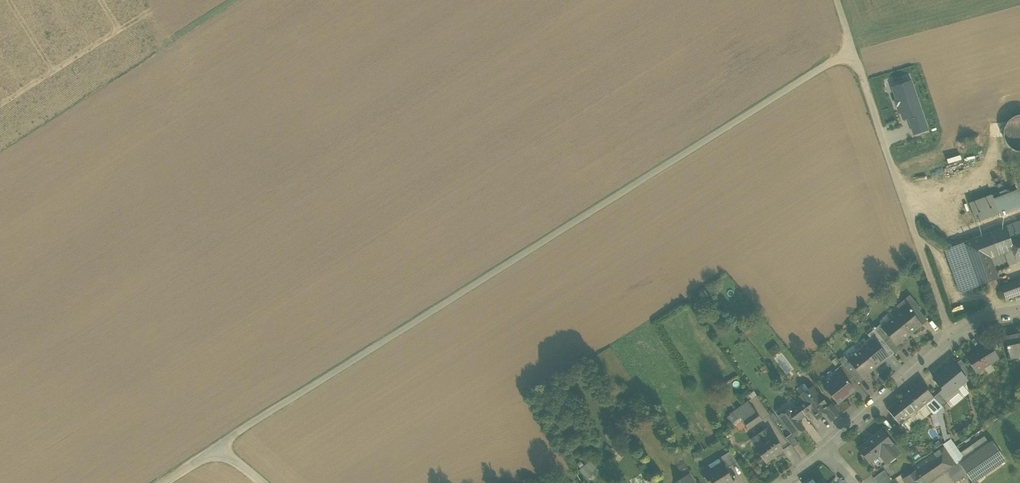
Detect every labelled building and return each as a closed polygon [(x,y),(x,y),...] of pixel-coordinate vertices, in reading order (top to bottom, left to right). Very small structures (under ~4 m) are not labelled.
[(903,119),(908,117),(920,113),(910,81),(893,87),(903,119)] [(927,130),(920,113),(908,117),(914,134),(927,130)] [(1016,151),(1019,151),(1019,115),(1013,117),(1007,121),(1004,128),(1003,135),(1005,142),(1010,147),(1016,151)] [(992,199),(998,214),(999,215),(1019,207),(1019,198),(1017,190),(998,197),(992,199)] [(991,195),(969,203),(976,222),(998,214),(992,199),(991,195)] [(1019,221),(1005,226),(1006,227),(1013,250),(1012,250),(1016,263),(1019,261),(1019,226),(1019,221)] [(1006,227),(962,243),(977,286),(998,279),(995,270),(990,258),(1012,250),(1013,250),(1006,227)] [(962,243),(944,249),(959,292),(977,286),(962,243)] [(1012,250),(990,258),(995,270),(1016,263),(1012,250)] [(1000,286),(1005,300),(1019,294),(1019,279),(1000,286)] [(920,308),(909,295),(897,306),(901,311),(907,307),(921,325),(926,320),(918,310),(920,308)] [(901,311),(894,317),(908,335),(921,325),(907,307),(901,311)] [(908,335),(894,317),(881,328),(889,338),(896,346),(896,345),(908,335)] [(889,338),(881,328),(879,325),(874,329),(884,342),(889,338)] [(884,342),(874,329),(868,334),(872,340),(873,339),(888,357),(893,353),(884,342)] [(1004,338),(1008,356),(1019,353),(1019,334),(1004,338)] [(884,342),(893,353),(899,348),(896,345),(896,346),(889,338),(884,342)] [(872,340),(860,350),(875,368),(888,357),(873,339),(872,340)] [(772,356),(780,350),(775,344),(768,349),(772,356)] [(989,344),(967,358),(975,372),(983,367),(984,368),(990,364),(989,363),(997,358),(989,344)] [(875,368),(860,350),(855,354),(855,353),(853,354),(854,355),(847,360),(850,364),(850,363),(862,378),(875,368)] [(847,361),(844,356),(839,360),(842,364),(845,368),(850,364),(847,360),(847,361)] [(862,378),(850,363),(850,364),(845,368),(853,378),(857,382),(862,378)] [(842,364),(835,370),(839,376),(839,377),(842,375),(848,382),(853,378),(845,368),(842,364)] [(952,364),(933,379),(943,391),(939,393),(947,403),(960,391),(958,388),(966,382),(964,378),(952,364)] [(839,376),(836,379),(825,389),(827,388),(838,402),(836,403),(837,404),(854,390),(848,382),(842,375),(839,377),(839,376)] [(920,382),(887,410),(899,425),(924,404),(933,397),(920,382)] [(811,387),(800,396),(805,402),(798,407),(804,414),(810,410),(817,419),(826,412),(828,411),(826,408),(824,404),(824,402),(822,398),(819,398),(811,387)] [(933,397),(924,404),(933,414),(942,407),(933,397)] [(748,402),(730,415),(734,421),(739,417),(742,421),(747,418),(756,412),(748,402)] [(840,414),(832,404),(826,408),(828,411),(826,412),(828,415),(827,416),(831,421),(840,414)] [(792,412),(790,409),(779,418),(784,424),(783,425),(787,430),(788,430),(791,434),(794,437),(805,429),(798,419),(804,414),(798,407),(792,412)] [(756,412),(747,418),(753,426),(761,420),(756,412)] [(821,427),(813,417),(809,421),(816,431),(821,427)] [(747,418),(742,421),(748,429),(753,426),(747,418)] [(612,428),(605,433),(609,440),(617,435),(612,428)] [(766,429),(751,440),(756,447),(771,437),(766,429)] [(891,443),(881,431),(874,437),(873,437),(866,443),(858,449),(869,462),(879,454),(886,463),(898,453),(891,444),(891,443)] [(794,437),(791,434),(786,438),(793,447),(798,443),(794,437)] [(756,447),(755,448),(765,462),(782,450),(772,436),(771,437),(756,447)] [(958,464),(966,475),(972,482),(1005,460),(991,441),(958,464)] [(943,447),(928,457),(940,474),(955,464),(943,447)] [(730,451),(718,458),(722,463),(725,469),(737,462),(730,451)] [(905,473),(907,476),(902,479),(905,482),(927,482),(940,474),(928,457),(905,473)] [(589,460),(579,470),(587,478),(597,468),(589,460)] [(703,475),(708,482),(733,482),(734,482),(725,469),(722,463),(703,475)] [(958,463),(947,470),(955,482),(966,475),(958,463)] [(873,478),(876,482),(888,482),(891,481),(883,470),(873,478)]
